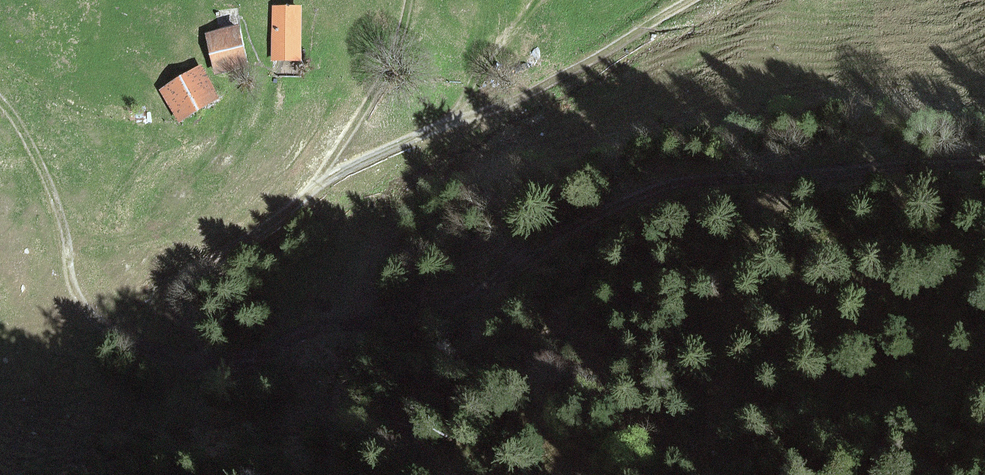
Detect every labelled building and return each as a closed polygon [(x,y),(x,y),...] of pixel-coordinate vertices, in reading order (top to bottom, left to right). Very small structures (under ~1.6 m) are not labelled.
[(304,8),(274,8),(272,63),(303,63),(304,8)] [(242,27),(207,35),(218,77),(252,69),(242,27)] [(204,67),(162,91),(182,126),(224,102),(204,67)]
